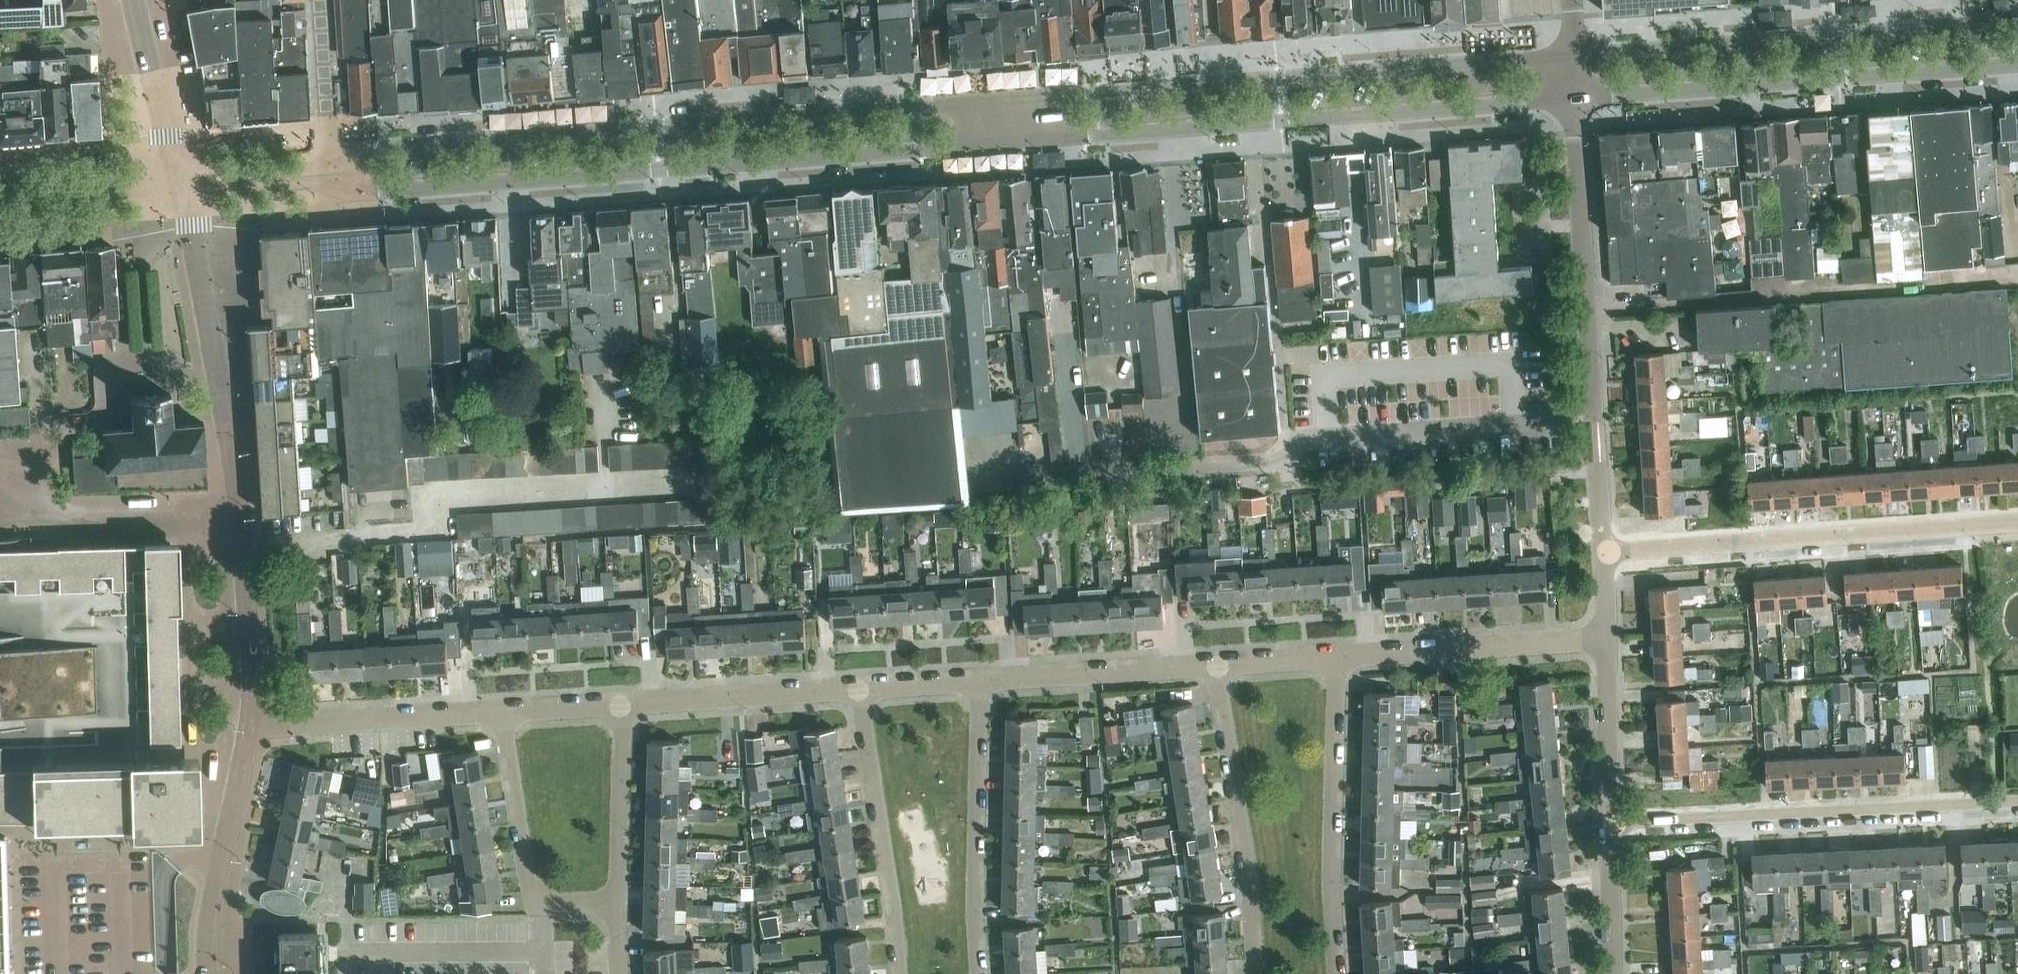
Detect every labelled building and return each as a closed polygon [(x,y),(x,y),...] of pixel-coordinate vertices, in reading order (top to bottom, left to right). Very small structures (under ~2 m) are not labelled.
[(0,5),(0,26),(42,23),(63,22),(62,7),(84,4),(84,0),(43,0),(42,3),(0,5)] [(218,4),(186,10),(196,63),(200,62),(237,55),(235,20),(234,20),(233,4),(233,0),(218,0),(218,4)] [(263,16),(280,16),(279,0),(261,0),(263,16)] [(371,11),(370,0),(345,0),(349,60),(374,58),(373,45),(373,37),(371,11)] [(412,24),(411,7),(414,7),(413,0),(370,0),(371,11),(373,37),(375,55),(389,54),(389,56),(377,57),(381,112),(400,110),(397,62),(395,62),(393,26),(412,24)] [(474,0),(413,0),(414,7),(415,7),(418,45),(417,45),(422,109),(481,104),(474,40),(478,39),(474,0)] [(478,39),(478,43),(502,40),(498,0),(474,0),(478,39)] [(502,40),(507,40),(513,102),(575,96),(564,0),(498,0),(502,40)] [(584,0),(569,0),(571,19),(586,17),(584,0)] [(641,90),(636,51),(624,52),(620,7),(619,0),(604,0),(604,7),(600,7),(604,35),(605,35),(607,48),(610,93),(641,90)] [(664,0),(619,0),(620,7),(624,52),(636,51),(641,90),(675,88),(664,0)] [(698,0),(664,0),(675,88),(707,85),(700,24),(701,24),(698,0)] [(701,24),(707,85),(735,81),(731,53),(739,52),(735,0),(698,0),(701,24)] [(780,0),(735,0),(739,52),(741,52),(743,81),(787,77),(780,0)] [(802,0),(780,0),(787,77),(809,75),(802,0)] [(911,14),(915,14),(914,0),(880,0),(881,16),(883,45),(882,45),(884,69),(920,66),(918,42),(913,42),(911,14)] [(936,0),(914,0),(915,14),(916,28),(921,27),(924,66),(951,64),(947,10),(937,11),(936,0)] [(1003,0),(936,0),(937,11),(947,10),(950,10),(955,63),(1004,59),(1000,10),(1004,10),(1003,0)] [(1030,0),(1003,0),(1004,10),(1000,10),(1004,59),(1029,56),(1024,15),(1027,15),(1027,14),(1031,14),(1030,0)] [(1031,14),(1027,14),(1027,15),(1033,56),(1075,52),(1071,11),(1075,11),(1075,0),(1030,0),(1031,14)] [(1075,11),(1079,52),(1109,49),(1104,0),(1075,0),(1075,11)] [(1109,49),(1144,46),(1142,7),(1140,7),(1139,0),(1104,0),(1109,49)] [(1172,44),(1170,22),(1167,22),(1165,0),(1139,0),(1140,6),(1142,6),(1145,46),(1172,44)] [(1197,41),(1193,0),(1172,0),(1176,43),(1197,41)] [(1222,39),(1251,37),(1251,36),(1252,36),(1252,37),(1276,35),(1276,23),(1285,22),(1286,34),(1309,32),(1306,0),(1219,0),(1222,39)] [(1351,0),(1317,0),(1319,32),(1353,29),(1351,0)] [(1425,23),(1423,0),(1363,0),(1365,28),(1370,27),(1370,28),(1390,26),(1400,25),(1420,24),(1420,23),(1425,23)] [(1433,23),(1465,21),(1464,0),(1431,0),(1433,23)] [(1466,21),(1503,18),(1502,0),(1465,0),(1466,21)] [(1605,12),(1731,4),(1731,0),(1604,0),(1605,12)] [(852,72),(875,70),(870,4),(862,4),(864,30),(849,31),(852,72)] [(306,33),(304,8),(281,9),(281,17),(271,17),(271,24),(272,35),(287,34),(287,35),(306,33)] [(274,74),(273,58),(272,35),(271,24),(271,17),(235,20),(237,55),(238,82),(242,122),(277,119),(275,80),(274,74)] [(814,75),(849,72),(845,20),(810,23),(814,75)] [(418,109),(412,24),(393,26),(395,62),(397,62),(400,110),(418,109)] [(307,78),(306,33),(287,35),(287,34),(272,35),(273,58),(274,74),(275,80),(277,119),(310,116),(307,78)] [(607,48),(605,35),(604,35),(583,37),(584,50),(575,51),(579,96),(610,93),(607,48)] [(508,102),(502,42),(478,45),(485,104),(508,102)] [(39,69),(39,74),(40,85),(40,87),(43,137),(44,137),(48,137),(48,131),(54,131),(55,136),(66,135),(66,136),(67,136),(66,112),(72,112),(72,111),(73,111),(72,98),(71,98),(70,86),(71,86),(70,72),(84,72),(84,71),(91,71),(90,53),(40,57),(39,69)] [(238,82),(237,55),(200,62),(204,83),(207,124),(242,122),(238,82)] [(378,112),(374,58),(349,60),(353,113),(378,112)] [(0,85),(0,141),(17,139),(23,139),(41,137),(43,137),(40,87),(40,85),(39,74),(39,69),(1,72),(2,85),(0,85)] [(84,72),(70,72),(71,86),(70,86),(71,98),(72,98),(73,111),(74,135),(102,133),(98,76),(85,77),(84,72)] [(1999,146),(2000,160),(2017,159),(2017,102),(2001,103),(2001,109),(1996,110),(1999,146)] [(1996,164),(1991,103),(1971,105),(1976,165),(1980,216),(2000,213),(1996,164)] [(1972,245),(1982,244),(1970,105),(1911,110),(1925,269),(1974,265),(1972,245)] [(1909,110),(1869,113),(1873,164),(1868,165),(1869,190),(1871,189),(1878,272),(1922,269),(1909,110)] [(1848,155),(1849,166),(1850,171),(1854,173),(1855,191),(1869,190),(1868,165),(1863,165),(1860,113),(1831,115),(1834,156),(1848,155)] [(1827,116),(1801,118),(1806,176),(1830,174),(1830,162),(1827,116)] [(1814,275),(1806,176),(1801,118),(1774,120),(1778,162),(1773,163),(1773,164),(1774,176),(1774,184),(1779,184),(1782,230),(1783,234),(1786,274),(1786,278),(1814,275)] [(1762,235),(1758,178),(1774,176),(1773,164),(1773,163),(1770,120),(1743,122),(1747,179),(1740,179),(1743,207),(1746,207),(1748,236),(1762,235)] [(1717,175),(1739,173),(1735,123),(1655,129),(1659,180),(1631,182),(1633,211),(1639,281),(1666,279),(1667,298),(1717,293),(1709,208),(1702,209),(1700,174),(1705,174),(1706,193),(1718,191),(1717,175)] [(1659,180),(1655,129),(1627,131),(1631,182),(1659,180)] [(1633,211),(1631,182),(1627,131),(1600,133),(1608,233),(1609,243),(1609,244),(1611,283),(1639,281),(1633,211)] [(1524,139),(1449,145),(1450,157),(1430,158),(1432,188),(1451,187),(1457,272),(1435,274),(1437,299),(1451,298),(1465,297),(1465,295),(1519,291),(1519,293),(1533,291),(1531,266),(1499,268),(1492,179),(1522,177),(1522,165),(1526,165),(1524,139)] [(1400,203),(1428,201),(1424,147),(1396,149),(1400,203)] [(1392,149),(1365,151),(1371,233),(1398,231),(1392,149)] [(1313,200),(1335,199),(1331,153),(1309,155),(1313,200)] [(1247,213),(1249,213),(1244,160),(1214,162),(1221,226),(1248,223),(1247,213)] [(1153,226),(1147,168),(1120,170),(1124,206),(1136,205),(1138,227),(1141,253),(1155,252),(1153,226)] [(1082,292),(1086,336),(1088,354),(1141,349),(1137,312),(1132,272),(1131,272),(1130,244),(1119,245),(1114,197),(1115,197),(1113,170),(1071,173),(1075,224),(1077,224),(1082,292)] [(1042,227),(1046,267),(1042,267),(1044,286),(1076,282),(1071,225),(1067,174),(1037,176),(1042,227)] [(1054,380),(1044,286),(1042,267),(1038,224),(1031,225),(1026,177),(999,179),(1006,244),(1012,300),(1027,299),(1036,382),(1054,380)] [(992,324),(1013,322),(999,179),(975,181),(979,224),(986,224),(988,236),(992,235),(993,246),(989,246),(993,283),(988,284),(992,324)] [(969,181),(963,182),(946,183),(951,241),(951,248),(959,248),(958,243),(975,241),(969,181)] [(959,370),(954,320),(953,305),(952,305),(943,274),(940,232),(940,231),(937,184),(897,187),(881,188),(883,217),(889,217),(890,234),(878,234),(874,189),(834,192),(838,234),(835,238),(840,291),(835,291),(809,294),(792,295),(795,320),(796,334),(820,331),(820,335),(830,415),(839,511),(971,503),(960,402),(961,402),(958,370),(959,370)] [(830,241),(832,230),(834,230),(830,192),(798,194),(798,196),(806,271),(807,275),(809,294),(835,291),(830,241)] [(798,196),(768,199),(771,231),(783,251),(786,287),(807,285),(806,271),(798,196)] [(786,287),(783,251),(754,253),(749,198),(706,201),(710,249),(738,247),(741,282),(753,281),(754,289),(757,324),(795,320),(792,295),(792,294),(787,295),(786,287)] [(684,369),(719,367),(715,316),(716,316),(711,266),(710,266),(705,201),(677,204),(685,289),(687,288),(690,317),(680,318),(684,369)] [(641,295),(675,291),(667,204),(633,207),(641,295)] [(616,279),(614,253),(637,251),(633,207),(599,210),(602,248),(591,249),(593,280),(570,281),(573,322),(575,345),(569,345),(570,352),(640,347),(635,277),(616,279)] [(570,216),(555,217),(557,249),(558,249),(590,246),(588,210),(570,212),(570,216)] [(558,254),(558,249),(557,249),(555,217),(555,213),(534,215),(534,216),(533,216),(532,217),(531,218),(531,219),(532,224),(532,225),(532,226),(533,227),(534,227),(536,255),(530,256),(532,285),(518,286),(520,325),(536,324),(535,309),(556,308),(557,323),(573,322),(570,281),(569,260),(563,260),(563,254),(558,254)] [(1980,216),(1984,256),(2004,254),(2000,213),(1980,216)] [(1271,220),(1282,321),(1317,317),(1307,216),(1271,220)] [(499,260),(495,217),(465,219),(469,263),(482,262),(483,280),(493,279),(491,261),(499,260)] [(1342,235),(1341,218),(1317,220),(1318,237),(1342,235)] [(460,396),(464,396),(457,266),(462,266),(460,220),(426,222),(428,267),(429,267),(437,406),(439,418),(461,417),(460,396)] [(426,222),(312,231),(263,234),(268,311),(275,311),(275,323),(319,320),(322,362),(342,360),(352,488),(410,484),(424,482),(424,479),(423,454),(423,453),(440,452),(426,222)] [(1416,223),(1418,243),(1419,263),(1432,262),(1430,223),(1416,223)] [(1276,385),(1270,323),(1265,264),(1252,265),(1248,224),(1209,228),(1209,235),(1211,254),(1213,288),(1202,289),(1204,304),(1189,306),(1198,392),(1202,438),(1281,430),(1276,385)] [(1786,274),(1783,234),(1748,237),(1751,276),(1786,274)] [(1321,271),(1332,270),(1330,238),(1318,239),(1321,271)] [(113,246),(86,247),(88,293),(90,317),(91,338),(93,338),(105,337),(113,336),(119,336),(117,316),(113,246)] [(84,273),(82,248),(40,251),(43,287),(46,325),(47,345),(75,343),(72,314),(86,313),(83,273),(84,273)] [(15,328),(46,325),(43,287),(38,287),(35,252),(26,252),(26,253),(10,254),(0,255),(0,402),(20,400),(15,328)] [(1876,279),(1874,256),(1842,258),(1842,271),(1843,281),(1876,279)] [(1818,259),(1819,272),(1842,271),(1842,258),(1818,259)] [(983,302),(978,264),(956,266),(963,319),(954,320),(959,370),(958,370),(961,402),(991,399),(984,318),(982,302),(983,302)] [(1321,273),(1323,297),(1335,296),(1333,272),(1321,273)] [(1432,306),(1431,276),(1407,277),(1408,307),(1432,306)] [(2013,376),(2010,328),(2007,288),(1823,301),(1823,303),(1802,304),(1804,345),(1778,347),(1778,345),(1759,346),(1762,390),(1844,384),(1846,385),(1846,388),(2013,376)] [(495,321),(494,297),(481,297),(483,322),(495,321)] [(1146,397),(1180,393),(1170,297),(1136,301),(1146,397)] [(1700,350),(1759,346),(1778,345),(1775,304),(1697,310),(1700,350)] [(319,320),(275,323),(248,326),(252,376),(258,376),(293,374),(323,372),(322,362),(319,320)] [(1346,325),(1332,326),(1333,336),(1347,334),(1346,325)] [(89,342),(89,332),(79,332),(80,342),(89,342)] [(817,361),(814,335),(796,337),(799,363),(817,361)] [(105,337),(93,338),(93,350),(105,349),(105,337)] [(471,373),(504,371),(503,346),(470,348),(471,373)] [(659,347),(661,372),(682,371),(680,346),(659,347)] [(1636,354),(1638,377),(1665,375),(1664,352),(1636,354)] [(1695,373),(1694,365),(1677,366),(1678,374),(1695,373)] [(1696,382),(1695,373),(1678,374),(1679,383),(1696,382)] [(295,396),(293,374),(258,376),(259,388),(257,388),(258,399),(260,399),(295,396)] [(1667,398),(1665,375),(1638,377),(1639,400),(1667,398)] [(337,394),(336,380),(326,380),(327,394),(337,394)] [(1109,416),(1107,390),(1086,391),(1088,417),(1109,416)] [(1124,410),(1144,409),(1143,392),(1123,394),(1124,410)] [(172,408),(171,393),(131,396),(133,426),(102,429),(103,439),(96,440),(80,441),(79,441),(78,441),(77,442),(76,443),(75,444),(75,445),(75,446),(75,447),(72,447),(75,490),(110,488),(112,488),(114,487),(115,485),(115,483),(115,481),(117,481),(118,481),(117,468),(134,466),(134,467),(136,467),(136,466),(155,465),(157,465),(176,463),(176,464),(178,464),(179,463),(204,461),(204,462),(206,462),(206,461),(207,461),(206,459),(203,425),(204,425),(204,422),(203,422),(201,422),(175,424),(173,423),(173,421),(172,421),(171,408),(172,408)] [(338,408),(337,394),(327,394),(328,408),(338,408)] [(296,419),(295,396),(260,399),(261,411),(259,411),(259,422),(261,422),(261,421),(296,419)] [(1668,421),(1667,398),(1639,400),(1640,423),(1668,421)] [(1000,399),(961,403),(963,429),(1003,425),(1000,399)] [(30,424),(28,405),(0,407),(0,427),(30,424)] [(1697,420),(1697,411),(1680,411),(1680,421),(1697,420)] [(1805,413),(1806,439),(1815,439),(1814,413),(1805,413)] [(1800,427),(1799,414),(1791,414),(1792,427),(1800,427)] [(297,442),(296,419),(261,421),(261,422),(262,433),(260,434),(261,445),(263,444),(270,444),(297,442)] [(1698,429),(1697,420),(1680,421),(1681,429),(1698,429)] [(1727,420),(1698,421),(1698,440),(1727,439),(1727,420)] [(1670,444),(1668,421),(1640,423),(1642,446),(1670,444)] [(340,439),(339,425),(329,426),(330,440),(340,439)] [(1793,445),(1801,444),(1800,429),(1792,430),(1793,445)] [(1975,434),(1967,435),(1968,453),(1977,452),(1976,434),(1975,434)] [(1986,451),(1984,434),(1976,434),(1977,452),(1986,451)] [(1957,493),(1955,466),(1941,467),(1939,437),(1930,438),(1931,455),(1930,455),(1931,467),(1932,467),(1934,495),(1957,493)] [(1931,455),(1930,438),(1921,438),(1922,456),(1930,455),(1931,455)] [(341,454),(340,439),(330,440),(331,454),(341,454)] [(703,464),(701,439),(690,440),(691,465),(703,464)] [(713,439),(701,439),(703,464),(715,463),(713,439)] [(680,465),(678,440),(667,441),(668,466),(680,465)] [(691,465),(690,440),(678,440),(680,465),(691,465)] [(668,466),(667,441),(655,442),(657,466),(668,466)] [(1885,459),(1884,441),(1876,442),(1877,459),(1885,459)] [(1894,458),(1893,441),(1884,441),(1885,459),(1894,458)] [(299,465),(297,442),(270,444),(263,444),(263,456),(261,456),(262,468),(264,467),(272,466),(299,465)] [(645,467),(644,442),(632,443),(634,468),(645,467)] [(657,466),(655,442),(644,442),(645,467),(657,466)] [(634,468),(632,443),(621,444),(622,468),(634,468)] [(1849,461),(1847,443),(1838,444),(1839,462),(1849,461)] [(622,468),(621,444),(609,444),(610,469),(622,468)] [(1671,468),(1671,466),(1670,444),(1642,446),(1643,469),(1671,468)] [(1839,462),(1838,444),(1830,445),(1831,462),(1839,462)] [(587,458),(586,445),(574,446),(576,471),(587,470),(587,458)] [(599,469),(598,445),(586,445),(587,458),(587,470),(599,469)] [(576,471),(574,446),(563,447),(564,471),(576,471)] [(553,472),(551,447),(540,448),(541,473),(553,472)] [(564,471),(563,447),(551,447),(553,472),(564,471)] [(1803,464),(1801,447),(1792,448),(1793,465),(1803,464)] [(529,473),(528,448),(517,449),(518,474),(529,473)] [(541,473),(540,448),(528,448),(529,473),(541,473)] [(1793,465),(1792,448),(1784,448),(1785,466),(1793,465)] [(518,474),(517,449),(505,450),(506,474),(518,474)] [(495,475),(493,450),(482,451),(483,476),(495,475)] [(506,474),(505,450),(493,450),(495,475),(506,474)] [(483,476),(482,451),(470,452),(471,476),(483,476)] [(1756,468),(1755,451),(1746,451),(1747,469),(1756,468)] [(460,477),(458,452),(447,453),(448,478),(460,477)] [(471,476),(470,452),(458,452),(460,477),(471,476)] [(436,478),(435,453),(423,454),(424,479),(436,478)] [(448,478),(447,453),(435,453),(436,478),(448,478)] [(1683,458),(1683,465),(1683,467),(1700,466),(1700,457),(1683,458)] [(2001,462),(2003,490),(2017,489),(2017,461),(2001,462)] [(2003,490),(2001,462),(1978,464),(1980,492),(2003,490)] [(1980,492),(1978,464),(1955,466),(1957,493),(1980,492)] [(300,488),(299,465),(272,466),(264,467),(265,479),(263,479),(264,490),(266,490),(300,488)] [(1673,491),(1672,476),(1701,474),(1700,466),(1683,467),(1683,465),(1671,466),(1671,468),(1643,469),(1645,492),(1673,491)] [(1932,467),(1931,467),(1909,469),(1911,497),(1934,495),(1932,467)] [(1911,497),(1909,469),(1886,471),(1888,498),(1911,497)] [(343,485),(342,470),(332,471),(333,485),(343,485)] [(1888,498),(1886,471),(1863,472),(1865,500),(1888,498)] [(1865,500),(1863,472),(1840,474),(1842,502),(1865,500)] [(1842,502),(1840,474),(1817,476),(1819,503),(1842,502)] [(1383,495),(1405,493),(1403,475),(1363,477),(1365,511),(1384,510),(1383,495)] [(1819,503),(1817,476),(1794,477),(1796,505),(1819,503)] [(1538,506),(1537,477),(1515,478),(1516,507),(1538,506)] [(1796,505),(1794,477),(1771,479),(1773,507),(1796,505)] [(1773,507),(1771,479),(1748,481),(1750,508),(1773,507)] [(344,499),(343,485),(333,485),(334,500),(344,499)] [(1212,488),(1213,516),(1226,515),(1225,508),(1226,508),(1225,487),(1212,488)] [(302,511),(300,488),(266,490),(266,502),(264,502),(265,513),(302,511)] [(1429,513),(1428,491),(1406,493),(1407,515),(1429,513)] [(1646,515),(1674,514),(1673,491),(1645,492),(1646,515)] [(1357,506),(1356,492),(1321,494),(1322,509),(1357,506)] [(1240,513),(1267,511),(1266,495),(1239,497),(1240,513)] [(1478,526),(1476,495),(1461,495),(1463,526),(1478,526)] [(713,497),(701,498),(703,522),(714,521),(713,497)] [(1113,497),(1114,514),(1125,513),(1124,497),(1113,497)] [(1435,522),(1454,521),(1453,497),(1433,499),(1435,522)] [(703,522),(701,498),(690,499),(691,522),(703,522)] [(1504,518),(1503,498),(1490,498),(1491,518),(1504,518)] [(680,523),(678,499),(667,500),(668,524),(680,523)] [(691,522),(690,499),(678,499),(680,523),(691,522)] [(668,524),(667,500),(655,501),(657,524),(668,524)] [(645,525),(644,501),(632,502),(634,526),(645,525)] [(657,524),(655,501),(644,501),(645,525),(657,524)] [(634,526),(632,502),(620,503),(622,527),(634,526)] [(1169,502),(1153,503),(1154,519),(1170,518),(1169,502)] [(622,527),(620,503),(609,504),(610,527),(622,527)] [(1686,513),(1702,512),(1702,503),(1686,503),(1686,513)] [(599,528),(597,504),(586,505),(586,517),(587,529),(599,528)] [(610,527),(609,504),(597,504),(599,528),(610,527)] [(586,517),(586,505),(574,506),(575,530),(587,529),(586,517)] [(575,530),(574,506),(562,507),(564,530),(575,530)] [(552,531),(551,507),(539,508),(541,532),(552,531)] [(564,530),(562,507),(551,507),(552,531),(564,530)] [(541,532),(539,508),(527,509),(529,532),(541,532)] [(882,510),(883,528),(904,526),(903,508),(882,510)] [(529,532),(527,509),(516,510),(517,533),(529,532)] [(506,534),(504,510),(492,511),(494,535),(496,535),(506,534)] [(517,533),(516,510),(504,510),(506,534),(517,533)] [(494,535),(492,511),(481,512),(482,535),(486,535),(494,535)] [(948,527),(947,511),(940,511),(935,512),(936,524),(936,528),(948,527)] [(482,535),(481,512),(457,513),(459,537),(482,535)] [(935,512),(917,513),(918,525),(936,524),(935,512)] [(852,540),(851,514),(829,515),(830,533),(830,542),(852,540)] [(1002,514),(988,515),(989,531),(1003,530),(1002,514)] [(815,516),(816,534),(830,533),(829,515),(815,516)] [(756,539),(771,539),(770,519),(756,520),(756,539)] [(795,530),(811,530),(811,520),(795,520),(795,530)] [(1317,525),(1318,539),(1329,538),(1328,524),(1317,525)] [(1263,528),(1264,543),(1274,542),(1273,528),(1263,528)] [(676,540),(681,544),(688,544),(687,531),(675,531),(676,540)] [(696,546),(717,545),(716,531),(695,531),(696,546)] [(1220,546),(1219,531),(1209,532),(1210,546),(1220,546)] [(1511,532),(1512,546),(1522,545),(1521,531),(1511,532)] [(628,533),(609,534),(610,547),(629,546),(628,533)] [(496,535),(494,535),(486,535),(487,551),(497,550),(496,535)] [(1457,536),(1458,550),(1468,549),(1467,535),(1457,536)] [(42,819),(149,821),(199,822),(198,775),(181,776),(181,765),(180,755),(149,756),(149,740),(180,739),(175,568),(169,568),(168,542),(52,546),(52,536),(0,538),(0,819),(42,819)] [(578,550),(595,549),(594,536),(577,538),(578,550)] [(507,537),(497,538),(498,550),(508,550),(507,537)] [(418,541),(419,561),(453,559),(452,538),(418,541)] [(565,561),(578,560),(577,538),(563,539),(565,561)] [(1329,553),(1329,538),(1318,539),(1319,553),(1329,553)] [(1402,539),(1403,553),(1414,553),(1413,539),(1402,539)] [(1275,556),(1274,542),(1264,543),(1264,549),(1265,557),(1270,556),(1275,556)] [(414,574),(412,543),(396,544),(398,575),(414,574)] [(1366,587),(1363,544),(1352,544),(1353,561),(1325,563),(1327,593),(1355,591),(1355,588),(1366,587)] [(1548,598),(1546,568),(1545,554),(1523,555),(1522,545),(1512,546),(1513,560),(1518,560),(1521,600),(1548,598)] [(1246,598),(1243,558),(1242,558),(1242,556),(1221,557),(1220,546),(1210,546),(1210,559),(1211,559),(1211,560),(1216,560),(1218,600),(1246,598)] [(970,547),(963,548),(959,548),(960,562),(971,561),(970,547)] [(1265,557),(1264,549),(1256,549),(1257,557),(1243,558),(1246,598),(1273,596),(1271,566),(1270,556),(1265,557)] [(1469,563),(1468,549),(1458,550),(1459,564),(1469,563)] [(905,552),(906,566),(916,565),(915,551),(905,552)] [(1414,567),(1414,553),(1403,553),(1404,560),(1404,568),(1410,567),(1414,567)] [(851,555),(852,569),(862,569),(861,554),(851,555)] [(359,581),(357,557),(342,558),(344,582),(359,581)] [(1099,560),(1100,574),(1110,573),(1109,559),(1099,560)] [(1218,600),(1216,560),(1211,560),(1211,559),(1210,559),(1176,561),(1178,597),(1190,596),(1190,602),(1218,600)] [(361,561),(362,569),(375,568),(375,560),(361,561)] [(1412,607),(1410,577),(1410,567),(1404,568),(1404,560),(1369,562),(1372,607),(1384,606),(1384,609),(1412,607)] [(1518,560),(1513,560),(1506,561),(1507,571),(1492,572),(1494,601),(1521,600),(1518,560)] [(1006,573),(982,575),(972,576),(971,561),(960,562),(961,576),(966,576),(969,616),(997,614),(996,602),(1008,601),(1006,573)] [(1055,563),(1045,563),(1046,577),(1056,577),(1055,563)] [(1327,593),(1325,563),(1298,565),(1300,594),(1327,593)] [(917,579),(916,565),(906,566),(907,580),(913,580),(917,579)] [(1300,594),(1298,565),(1271,566),(1273,596),(1300,594)] [(1952,606),(1951,593),(1964,592),(1962,565),(1939,566),(1941,594),(1940,594),(1941,606),(1943,623),(1951,622),(1950,606),(1952,606)] [(1941,594),(1939,566),(1916,568),(1918,596),(1940,594),(1941,594)] [(1161,594),(1134,596),(1136,626),(1164,624),(1162,602),(1174,601),(1172,567),(1159,568),(1161,594)] [(1918,596),(1916,568),(1893,570),(1895,597),(1918,596)] [(814,586),(813,569),(801,570),(802,587),(814,586)] [(886,591),(886,582),(863,583),(862,569),(852,569),(853,584),(858,583),(860,623),(888,621),(886,591)] [(1895,597),(1893,570),(1869,571),(1871,599),(1895,597)] [(602,572),(603,586),(613,585),(612,571),(602,572)] [(1871,599),(1869,571),(1846,573),(1847,601),(1871,599)] [(939,578),(940,578),(940,572),(927,573),(928,589),(914,589),(913,590),(915,619),(942,617),(939,578)] [(1494,601),(1492,572),(1464,574),(1466,603),(1494,601)] [(1111,587),(1110,573),(1100,574),(1101,587),(1101,588),(1107,588),(1111,587)] [(1466,603),(1464,574),(1437,575),(1439,605),(1466,603)] [(1827,602),(1826,574),(1800,576),(1802,604),(1827,602)] [(548,575),(549,590),(559,589),(558,575),(548,575)] [(1437,575),(1410,577),(1412,607),(1439,605),(1437,575)] [(961,576),(940,578),(939,578),(942,617),(969,616),(966,576),(961,576)] [(1802,604),(1800,576),(1777,578),(1779,606),(1802,604)] [(1057,591),(1056,577),(1046,577),(1047,591),(1047,592),(1052,591),(1057,591)] [(1779,606),(1777,578),(1754,580),(1756,607),(1779,606)] [(459,581),(460,601),(472,600),(471,580),(459,581)] [(913,590),(914,589),(913,580),(907,580),(902,580),(902,590),(886,591),(888,621),(915,619),(913,590)] [(742,583),(743,597),(753,596),(752,582),(742,583)] [(858,583),(853,584),(830,585),(833,625),(860,623),(858,583)] [(1708,584),(1678,586),(1651,587),(1652,610),(1680,609),(1679,598),(1692,597),(1692,593),(1708,592),(1708,584)] [(649,595),(624,597),(614,598),(613,585),(603,586),(604,600),(609,600),(610,610),(612,640),(640,638),(639,633),(651,632),(649,595)] [(1136,626),(1134,596),(1133,585),(1122,586),(1123,597),(1108,598),(1107,598),(1109,627),(1136,626)] [(688,586),(689,601),(699,600),(698,586),(688,586)] [(1107,598),(1108,598),(1107,588),(1101,588),(1101,587),(1079,589),(1079,600),(1080,599),(1082,629),(1109,627),(1107,598)] [(1055,631),(1053,601),(1052,591),(1047,592),(1047,591),(1024,593),(1024,588),(1012,589),(1014,618),(1026,617),(1027,633),(1055,631)] [(560,603),(559,589),(549,590),(550,604),(560,603)] [(779,649),(776,609),(754,611),(753,596),(743,597),(744,611),(749,611),(749,621),(750,621),(752,651),(779,649)] [(1080,599),(1079,600),(1053,601),(1055,631),(1082,629),(1080,599)] [(313,642),(311,600),(299,601),(301,642),(313,642)] [(583,612),(584,611),(584,600),(572,601),(572,612),(556,613),(557,643),(585,641),(583,612)] [(700,614),(699,600),(689,601),(689,611),(690,615),(696,614),(700,614)] [(695,624),(696,624),(696,614),(690,615),(689,611),(667,612),(666,604),(654,605),(656,639),(668,639),(669,656),(697,654),(695,624)] [(384,606),(385,620),(395,619),(395,605),(384,606)] [(1943,623),(1941,606),(1932,607),(1934,624),(1943,623)] [(807,647),(805,617),(804,607),(776,609),(779,649),(807,647)] [(1906,626),(1904,608),(1895,609),(1897,626),(1906,626)] [(330,609),(331,624),(341,623),(340,609),(330,609)] [(1681,632),(1680,609),(1652,610),(1654,633),(1681,632)] [(1897,626),(1895,609),(1886,610),(1888,627),(1897,626)] [(610,610),(584,611),(583,612),(585,641),(612,640),(610,610)] [(1860,629),(1859,612),(1849,613),(1850,629),(1860,629)] [(557,643),(556,613),(528,615),(530,645),(557,643)] [(530,645),(528,615),(501,617),(503,647),(530,645)] [(1805,633),(1803,616),(1795,617),(1796,634),(1805,633)] [(1814,632),(1813,616),(1803,616),(1805,633),(1814,632)] [(503,647),(501,617),(473,619),(475,648),(503,647)] [(1767,636),(1766,618),(1758,619),(1758,637),(1767,636)] [(419,642),(420,642),(419,632),(396,634),(395,619),(385,620),(386,634),(392,634),(392,644),(394,674),(421,672),(419,642)] [(750,621),(749,621),(722,623),(724,652),(752,651),(750,621)] [(1693,622),(1693,631),(1711,630),(1711,629),(1710,621),(1693,622)] [(342,637),(341,623),(331,624),(332,638),(342,637)] [(722,623),(696,624),(695,624),(697,654),(724,652),(722,623)] [(1711,630),(1693,631),(1694,640),(1711,639),(1711,630)] [(1655,656),(1683,655),(1681,632),(1654,633),(1655,656)] [(447,640),(420,642),(419,642),(421,672),(449,670),(447,640)] [(394,674),(392,644),(365,646),(367,675),(394,674)] [(367,675),(365,646),(338,648),(340,677),(367,675)] [(340,677),(338,648),(310,649),(312,679),(340,677)] [(1874,652),(1852,654),(1854,671),(1875,670),(1874,652)] [(1696,670),(1696,667),(1684,668),(1683,655),(1655,656),(1657,681),(1656,681),(1656,683),(1685,681),(1685,680),(1696,679),(1696,680),(1713,679),(1713,669),(1696,670)] [(1762,679),(1773,678),(1772,660),(1761,661),(1762,679)] [(1793,674),(1806,674),(1805,662),(1792,662),(1793,674)] [(1521,683),(1523,701),(1524,707),(1553,704),(1551,679),(1521,683)] [(1929,690),(1929,679),(1912,680),(1913,691),(1929,690)] [(1835,683),(1835,701),(1848,701),(1848,683),(1848,681),(1835,682),(1835,683)] [(1747,688),(1737,688),(1737,696),(1748,696),(1747,688)] [(1405,712),(1405,701),(1405,693),(1396,693),(1396,692),(1367,692),(1366,716),(1404,717),(1404,712),(1405,712)] [(1456,718),(1456,694),(1440,694),(1440,718),(1456,718)] [(1716,720),(1716,713),(1700,713),(1699,700),(1686,701),(1685,699),(1686,699),(1686,697),(1657,699),(1657,701),(1658,701),(1659,726),(1716,722),(1716,720)] [(1193,703),(1168,707),(1168,703),(1150,705),(1154,729),(1142,731),(1144,741),(1158,739),(1157,734),(1167,733),(1167,732),(1197,728),(1193,703)] [(1516,713),(1515,708),(1515,703),(1501,705),(1502,715),(1516,713)] [(1525,717),(1526,731),(1556,728),(1553,704),(1524,707),(1515,708),(1516,713),(1502,715),(1501,705),(1486,706),(1488,721),(1525,717)] [(1753,720),(1752,704),(1733,704),(1734,720),(1753,720)] [(1715,707),(1716,713),(1716,720),(1728,719),(1727,706),(1715,707)] [(1418,723),(1419,713),(1405,712),(1404,712),(1404,717),(1404,722),(1418,723)] [(1433,713),(1419,713),(1418,723),(1433,723),(1433,713)] [(1095,742),(1092,715),(1080,716),(1082,743),(1095,742)] [(1008,716),(1008,741),(1037,741),(1038,717),(1008,716)] [(1404,741),(1404,722),(1404,717),(1366,716),(1365,740),(1403,741),(1404,741)] [(1661,749),(1688,747),(1688,734),(1702,734),(1702,731),(1717,730),(1716,722),(1659,726),(1661,749)] [(1892,740),(1892,753),(1882,754),(1883,781),(1906,780),(1906,777),(1916,777),(1915,759),(1913,722),(1894,724),(1895,740),(1892,740)] [(1107,742),(1121,739),(1119,723),(1104,726),(1107,742)] [(1969,742),(1989,742),(1988,724),(1969,725),(1969,742)] [(1858,743),(1857,725),(1848,726),(1849,743),(1858,743)] [(1883,781),(1882,754),(1869,754),(1868,742),(1867,742),(1866,725),(1857,725),(1858,743),(1859,755),(1858,755),(1860,783),(1883,781)] [(836,727),(806,732),(806,728),(789,730),(791,746),(808,744),(810,756),(839,752),(836,727)] [(1812,745),(1811,727),(1800,728),(1800,746),(1812,745)] [(1821,745),(1820,727),(1811,727),(1812,745),(1821,745)] [(1200,751),(1197,728),(1167,732),(1167,733),(1171,756),(1200,751)] [(1558,752),(1556,728),(1526,731),(1529,755),(1558,752)] [(1144,741),(1142,731),(1128,733),(1130,743),(1144,741)] [(1774,747),(1774,731),(1765,731),(1765,747),(1774,747)] [(764,760),(763,736),(746,737),(748,761),(764,760)] [(1061,747),(1062,737),(1048,737),(1047,747),(1061,747)] [(1076,747),(1076,737),(1062,737),(1061,747),(1076,747)] [(650,740),(650,764),(679,765),(680,740),(650,740)] [(1407,741),(1404,741),(1403,741),(1365,740),(1365,764),(1394,765),(1403,766),(1403,760),(1407,760),(1407,741)] [(1037,754),(1037,741),(1008,741),(1007,765),(1047,765),(1048,754),(1037,754)] [(1122,741),(1107,744),(1108,754),(1123,752),(1122,741)] [(737,763),(736,742),(722,743),(724,764),(737,763)] [(1921,777),(1935,777),(1933,745),(1919,745),(1921,777)] [(1702,746),(1688,747),(1661,749),(1662,772),(1690,770),(1691,789),(1707,789),(1707,800),(1721,799),(1719,759),(1703,760),(1702,746)] [(448,755),(452,780),(481,775),(477,751),(448,755)] [(1204,775),(1200,751),(1171,756),(1175,779),(1175,780),(1204,775)] [(1520,751),(1506,752),(1507,762),(1521,761),(1520,751)] [(843,775),(839,752),(810,756),(814,780),(843,775)] [(1507,762),(1506,752),(1492,754),(1493,764),(1507,762)] [(1561,776),(1558,752),(1529,755),(1532,779),(1561,776)] [(799,753),(785,755),(787,765),(801,763),(799,753)] [(1092,754),(1091,766),(1099,766),(1100,754),(1092,754)] [(787,765),(785,755),(771,757),(773,767),(787,765)] [(1860,783),(1858,755),(1835,756),(1837,784),(1860,783)] [(1837,784),(1835,756),(1812,757),(1813,785),(1837,784)] [(1813,785),(1812,757),(1789,758),(1790,786),(1813,785)] [(1790,786),(1789,758),(1766,759),(1767,787),(1790,786)] [(704,771),(704,760),(690,760),(689,770),(704,771)] [(718,771),(718,761),(704,760),(704,771),(718,771)] [(1417,761),(1407,760),(1403,760),(1403,766),(1403,770),(1417,771),(1417,761)] [(410,784),(408,761),(392,763),(394,785),(410,784)] [(1431,761),(1417,761),(1417,771),(1431,771),(1431,761)] [(332,770),(322,768),(293,762),(288,786),(327,794),(328,789),(332,770)] [(748,765),(750,775),(768,773),(766,763),(748,765)] [(679,778),(679,765),(650,764),(649,788),(689,789),(692,789),(692,778),(679,778)] [(1364,788),(1394,789),(1394,765),(1365,764),(1364,788)] [(1046,784),(1047,765),(1007,765),(1006,789),(1036,789),(1036,790),(1046,790),(1046,784)] [(739,767),(727,766),(727,774),(739,775),(739,767)] [(381,779),(359,774),(354,795),(356,795),(355,797),(376,801),(381,779)] [(485,799),(481,775),(452,780),(456,803),(485,799)] [(847,799),(843,775),(814,780),(818,803),(818,804),(847,799)] [(1208,799),(1204,775),(1175,780),(1175,779),(1165,781),(1165,786),(1166,792),(1176,790),(1178,803),(1208,799)] [(441,776),(427,778),(429,789),(443,786),(441,776)] [(1165,786),(1165,781),(1164,776),(1150,778),(1151,788),(1165,786)] [(1564,799),(1561,776),(1532,779),(1534,797),(1511,800),(1512,810),(1519,809),(1526,809),(1525,804),(1564,799)] [(429,789),(427,778),(413,781),(414,791),(429,789)] [(1102,778),(1091,778),(1091,791),(1102,790),(1102,778)] [(1151,788),(1150,778),(1136,781),(1137,791),(1151,788)] [(1060,795),(1061,785),(1046,784),(1046,790),(1046,795),(1060,795)] [(1075,785),(1061,785),(1060,795),(1075,795),(1075,785)] [(322,818),(326,799),(340,802),(342,792),(328,789),(327,794),(288,786),(283,810),(312,816),(322,818)] [(688,808),(689,789),(649,788),(649,812),(678,813),(688,813),(688,808)] [(1404,789),(1394,789),(1364,788),(1363,812),(1393,813),(1393,814),(1402,814),(1402,808),(1403,808),(1404,789)] [(1036,813),(1036,790),(1036,789),(1006,789),(1006,813),(1036,813)] [(389,793),(390,803),(404,801),(403,791),(389,793)] [(1458,807),(1459,791),(1444,791),(1444,807),(1458,807)] [(354,795),(342,792),(340,802),(354,805),(355,797),(356,795),(354,795)] [(1103,797),(1089,798),(1089,806),(1103,805),(1103,797)] [(485,799),(456,803),(432,807),(434,818),(447,816),(448,824),(449,829),(459,827),(489,823),(485,799)] [(851,823),(847,799),(818,804),(818,803),(807,805),(808,810),(809,816),(819,814),(821,827),(851,823)] [(1211,823),(1208,799),(1178,803),(1170,805),(1172,814),(1180,813),(1182,827),(1211,823)] [(1566,823),(1564,799),(1525,804),(1526,809),(1519,809),(1521,828),(1524,828),(1566,823)] [(808,810),(807,805),(807,800),(793,802),(794,812),(808,810)] [(1512,810),(1511,800),(1497,801),(1498,812),(1512,810)] [(794,812),(793,802),(779,804),(780,815),(794,812)] [(702,819),(703,808),(688,808),(688,813),(688,818),(702,819)] [(717,809),(703,808),(702,819),(717,819),(717,809)] [(1416,819),(1416,809),(1403,808),(1402,808),(1402,814),(1401,818),(1416,819)] [(1430,809),(1416,809),(1416,819),(1430,819),(1430,809)] [(307,839),(312,816),(283,810),(278,833),(307,839)] [(678,837),(678,813),(649,812),(648,836),(678,837)] [(1392,837),(1393,814),(1393,813),(1363,812),(1363,836),(1392,837)] [(1046,813),(1036,813),(1006,813),(1005,837),(1035,837),(1045,838),(1045,832),(1046,813)] [(1469,817),(1470,831),(1481,830),(1480,817),(1469,817)] [(1097,820),(1097,834),(1105,833),(1105,819),(1097,820)] [(492,846),(489,823),(459,827),(463,851),(492,846)] [(854,846),(851,823),(821,827),(825,851),(854,846)] [(1215,846),(1211,823),(1182,827),(1172,828),(1173,834),(1172,834),(1175,852),(1176,852),(1215,846)] [(1569,847),(1566,823),(1524,828),(1527,847),(1516,848),(1517,858),(1531,856),(1531,851),(1539,851),(1539,850),(1569,847)] [(448,824),(434,826),(436,836),(450,834),(449,829),(448,824)] [(753,837),(766,835),(764,824),(752,826),(753,837)] [(1173,834),(1172,828),(1171,824),(1157,826),(1159,836),(1172,834),(1173,834)] [(436,836),(434,826),(420,828),(422,838),(436,836)] [(1159,836),(1157,826),(1143,828),(1145,838),(1159,836)] [(1059,843),(1060,833),(1045,832),(1045,838),(1045,843),(1059,843)] [(302,863),(307,839),(278,833),(273,856),(302,863)] [(1074,833),(1060,833),(1059,843),(1074,843),(1074,833)] [(5,836),(0,836),(0,973),(10,973),(5,836)] [(330,849),(332,839),(318,836),(316,846),(330,849)] [(688,837),(678,837),(648,836),(647,860),(677,861),(687,861),(687,856),(688,837)] [(1392,851),(1392,837),(1363,836),(1362,860),(1400,861),(1400,856),(1400,851),(1392,851)] [(1035,861),(1035,837),(1005,837),(1005,861),(1035,861)] [(344,852),(346,842),(332,839),(330,849),(344,852)] [(2010,840),(2012,879),(2017,879),(2017,839),(2010,840)] [(1450,840),(1450,863),(1460,863),(1460,840),(1450,840)] [(2012,879),(2010,840),(1986,841),(1988,879),(1993,879),(1993,880),(2012,879)] [(1988,879),(1986,841),(1961,842),(1963,882),(1983,881),(1984,894),(1994,893),(1993,880),(1993,879),(1988,879)] [(1947,873),(1945,843),(1921,844),(1923,883),(1928,882),(1934,882),(1933,873),(1947,873)] [(1923,883),(1921,844),(1897,846),(1898,875),(1899,888),(1918,887),(1918,897),(1929,897),(1928,882),(1923,883)] [(754,846),(755,862),(762,861),(760,845),(754,846)] [(496,870),(492,846),(463,851),(466,874),(467,875),(496,870)] [(858,870),(854,846),(825,851),(829,875),(858,870)] [(1219,870),(1215,846),(1176,852),(1179,871),(1170,872),(1169,864),(1150,867),(1151,875),(1165,873),(1166,883),(1180,881),(1179,876),(1219,870)] [(1898,875),(1897,846),(1873,847),(1874,876),(1874,885),(1880,885),(1886,885),(1886,876),(1898,875)] [(814,847),(800,850),(802,860),(816,858),(814,847)] [(1571,872),(1569,847),(1539,850),(1539,851),(1542,875),(1571,872)] [(1874,876),(1873,847),(1849,848),(1851,886),(1862,886),(1862,877),(1874,876)] [(396,848),(388,850),(390,862),(398,861),(396,848)] [(748,848),(732,849),(732,861),(748,860),(748,848)] [(1125,848),(1113,849),(1115,861),(1127,860),(1125,848)] [(1517,858),(1516,848),(1502,849),(1503,859),(1517,858)] [(1851,886),(1849,848),(1825,849),(1826,879),(1826,888),(1832,887),(1851,886)] [(1826,879),(1825,849),(1801,851),(1802,880),(1826,879)] [(802,860),(800,850),(786,852),(788,862),(802,860)] [(1802,880),(1801,851),(1777,852),(1779,890),(1784,890),(1790,890),(1789,881),(1802,880)] [(1779,890),(1777,852),(1752,853),(1754,883),(1755,891),(1774,890),(1775,904),(1785,904),(1784,890),(1779,890)] [(299,875),(302,863),(273,856),(268,881),(278,883),(277,890),(274,890),(272,891),(270,892),(268,894),(267,897),(267,899),(268,902),(269,904),(271,905),(274,906),(278,909),(283,910),(289,911),(294,910),(299,909),(301,908),(302,907),(303,905),(304,903),(303,901),(306,888),(319,891),(321,881),(308,878),(308,877),(299,875)] [(701,867),(701,856),(687,856),(687,861),(687,866),(701,867)] [(716,857),(701,856),(701,867),(715,867),(716,857)] [(1400,886),(1401,866),(1414,867),(1415,857),(1400,856),(1400,861),(1362,860),(1361,885),(1400,886)] [(1429,867),(1429,857),(1415,857),(1414,867),(1429,867)] [(676,885),(676,884),(677,861),(647,860),(647,884),(676,885)] [(1034,885),(1035,861),(1005,861),(1004,885),(1034,885)] [(1708,874),(1726,873),(1725,864),(1708,865),(1708,874)] [(1106,878),(1107,866),(1093,866),(1093,878),(1106,878)] [(1696,866),(1692,866),(1668,868),(1670,891),(1698,889),(1696,866)] [(500,894),(496,870),(467,875),(466,874),(456,876),(456,871),(442,873),(443,883),(456,881),(462,911),(490,910),(488,896),(500,894)] [(862,894),(858,870),(829,875),(818,877),(819,887),(830,885),(832,898),(862,894)] [(1222,894),(1219,870),(1179,876),(1180,881),(1181,885),(1191,884),(1193,899),(1222,894)] [(443,883),(442,873),(428,875),(429,886),(443,883)] [(1165,873),(1151,875),(1150,875),(1152,885),(1166,883),(1165,873)] [(1496,887),(1495,873),(1471,875),(1472,889),(1496,887)] [(1461,892),(1461,877),(1437,877),(1437,891),(1461,892)] [(1058,891),(1058,881),(1044,880),(1044,891),(1058,891)] [(1072,891),(1073,881),(1058,881),(1058,891),(1072,891)] [(375,912),(375,882),(353,882),(353,912),(375,912)] [(688,884),(676,884),(676,885),(647,884),(646,908),(686,909),(686,904),(694,904),(694,900),(688,900),(688,884)] [(1039,885),(1034,885),(1004,885),(1004,909),(1009,909),(1009,918),(1045,917),(1045,909),(1038,909),(1039,885)] [(1881,899),(1880,885),(1874,885),(1870,885),(1870,900),(1881,899)] [(379,890),(379,912),(398,912),(394,887),(379,890)] [(755,889),(757,901),(769,899),(767,887),(755,889)] [(1832,887),(1826,888),(1822,888),(1822,902),(1833,901),(1832,887)] [(1563,888),(1533,891),(1524,892),(1526,903),(1535,902),(1536,915),(1565,912),(1563,888)] [(1497,903),(1496,889),(1472,891),(1473,904),(1497,903)] [(1699,912),(1698,889),(1670,891),(1671,914),(1699,912)] [(1994,907),(1994,893),(1984,894),(1984,908),(1994,907)] [(866,918),(862,894),(832,898),(836,923),(866,918)] [(1461,907),(1461,894),(1427,894),(1427,907),(1461,907)] [(822,895),(808,897),(809,907),(823,905),(822,895)] [(1129,912),(1129,895),(1118,896),(1118,913),(1129,912)] [(809,907),(808,897),(794,899),(795,909),(809,907)] [(1929,911),(1929,897),(1918,897),(1919,911),(1925,911),(1929,911)] [(1881,913),(1881,899),(1870,900),(1871,914),(1881,913)] [(714,905),(714,910),(732,910),(732,902),(724,902),(725,900),(715,900),(714,905)] [(1400,900),(1391,901),(1362,902),(1363,927),(1393,925),(1402,924),(1401,919),(1402,919),(1400,900)] [(1710,903),(1711,911),(1728,910),(1728,901),(1710,903)] [(1833,916),(1833,901),(1822,902),(1823,916),(1833,916)] [(685,934),(686,914),(700,915),(700,904),(694,904),(686,904),(686,909),(646,908),(645,933),(685,934)] [(714,905),(700,904),(700,915),(714,915),(714,910),(714,905)] [(1785,918),(1785,904),(1775,904),(1775,919),(1785,918)] [(1493,908),(1488,908),(1472,909),(1473,922),(1489,921),(1494,921),(1493,908)] [(1729,919),(1728,910),(1711,911),(1711,920),(1729,919)] [(1987,930),(1987,910),(1962,910),(1963,931),(1987,930)] [(1525,911),(1511,913),(1512,923),(1526,921),(1525,911)] [(1919,911),(1913,912),(1914,936),(1914,942),(1927,942),(1925,911),(1919,911)] [(1223,912),(1194,914),(1179,915),(1179,927),(1184,927),(1185,935),(1171,935),(1171,946),(1186,945),(1185,940),(1225,937),(1223,912)] [(1568,936),(1565,912),(1536,915),(1538,939),(1568,936)] [(1700,935),(1699,912),(1671,914),(1673,937),(1700,935)] [(1512,923),(1511,913),(1497,914),(1498,924),(1512,923)] [(781,933),(778,914),(762,917),(765,936),(781,933)] [(1952,938),(1951,914),(1928,916),(1929,939),(1952,938)] [(1036,950),(1036,949),(1035,925),(1042,925),(1042,918),(1045,918),(1045,917),(1009,918),(1009,927),(1005,927),(1007,952),(1036,950)] [(1133,918),(1119,918),(1121,939),(1135,938),(1133,918)] [(1416,929),(1415,918),(1402,919),(1401,919),(1402,924),(1402,930),(1416,929)] [(1430,918),(1415,918),(1416,929),(1430,928),(1430,918)] [(1995,931),(1995,933),(2015,932),(2015,931),(2014,919),(1994,920),(1995,931)] [(1475,937),(1493,935),(1491,923),(1474,925),(1475,937)] [(742,939),(742,925),(722,926),(722,939),(742,939)] [(1394,938),(1393,925),(1363,927),(1365,951),(1404,948),(1404,938),(1394,938)] [(318,931),(278,932),(279,973),(319,973),(318,931)] [(1464,932),(1455,932),(1456,946),(1465,946),(1464,932)] [(1774,945),(1773,932),(1748,934),(1748,947),(1774,945)] [(1227,961),(1225,937),(1185,940),(1186,945),(1171,946),(1171,935),(1157,936),(1157,946),(1169,946),(1169,954),(1186,953),(1187,964),(1197,963),(1227,961)] [(1731,947),(1701,949),(1700,935),(1673,937),(1674,960),(1702,958),(1714,957),(1714,958),(1731,956),(1731,947)] [(837,938),(839,963),(869,961),(867,936),(837,938)] [(1570,960),(1568,936),(1538,939),(1541,963),(1570,960)] [(733,942),(734,970),(754,969),(753,941),(733,942)] [(782,941),(761,942),(763,958),(783,957),(782,941)] [(1074,942),(1060,943),(1061,953),(1075,953),(1074,942)] [(1047,954),(1061,953),(1060,943),(1046,944),(1046,949),(1036,949),(1036,950),(1007,952),(1008,973),(1036,973),(1048,973),(1047,954)] [(1944,944),(1945,959),(1958,958),(1957,943),(1944,944)] [(1931,968),(1929,945),(1915,946),(1917,969),(1931,968)] [(1465,964),(1465,947),(1451,948),(1451,964),(1465,964)] [(1856,948),(1856,960),(1871,959),(1870,947),(1856,948)] [(676,949),(646,951),(648,973),(670,973),(677,973),(687,973),(687,968),(692,967),(691,948),(676,949)] [(1404,948),(1365,951),(1367,973),(1381,973),(1405,972),(1404,967),(1405,967),(1404,948)] [(1483,964),(1483,950),(1472,950),(1473,964),(1483,964)] [(1806,960),(1805,950),(1781,952),(1782,962),(1806,960)] [(1732,965),(1731,956),(1714,958),(1715,966),(1732,965)] [(1702,958),(1674,960),(1675,973),(1703,973),(1702,958)] [(829,969),(829,964),(829,959),(814,960),(815,970),(829,969)] [(1531,969),(1531,964),(1533,964),(1532,959),(1516,960),(1517,970),(1524,970),(1531,969)] [(815,970),(814,960),(800,961),(801,971),(815,970)] [(1517,970),(1516,960),(1504,962),(1505,972),(1517,970)] [(1570,960),(1541,963),(1533,964),(1531,964),(1531,969),(1524,970),(1525,973),(1572,973),(1570,960)] [(839,963),(829,964),(829,969),(830,973),(870,973),(869,961),(839,963)] [(1227,961),(1197,963),(1198,973),(1227,973),(1227,961)] [(1988,973),(1998,973),(1997,962),(1987,963),(1988,973)] [(1782,963),(1774,964),(1775,973),(1783,973),(1782,963)] [(1419,966),(1419,973),(1433,973),(1433,971),(1433,965),(1419,966)] [(701,967),(702,973),(716,973),(716,966),(701,967)] [(1940,973),(1936,973),(1950,973),(1949,966),(1939,966),(1940,973)]
